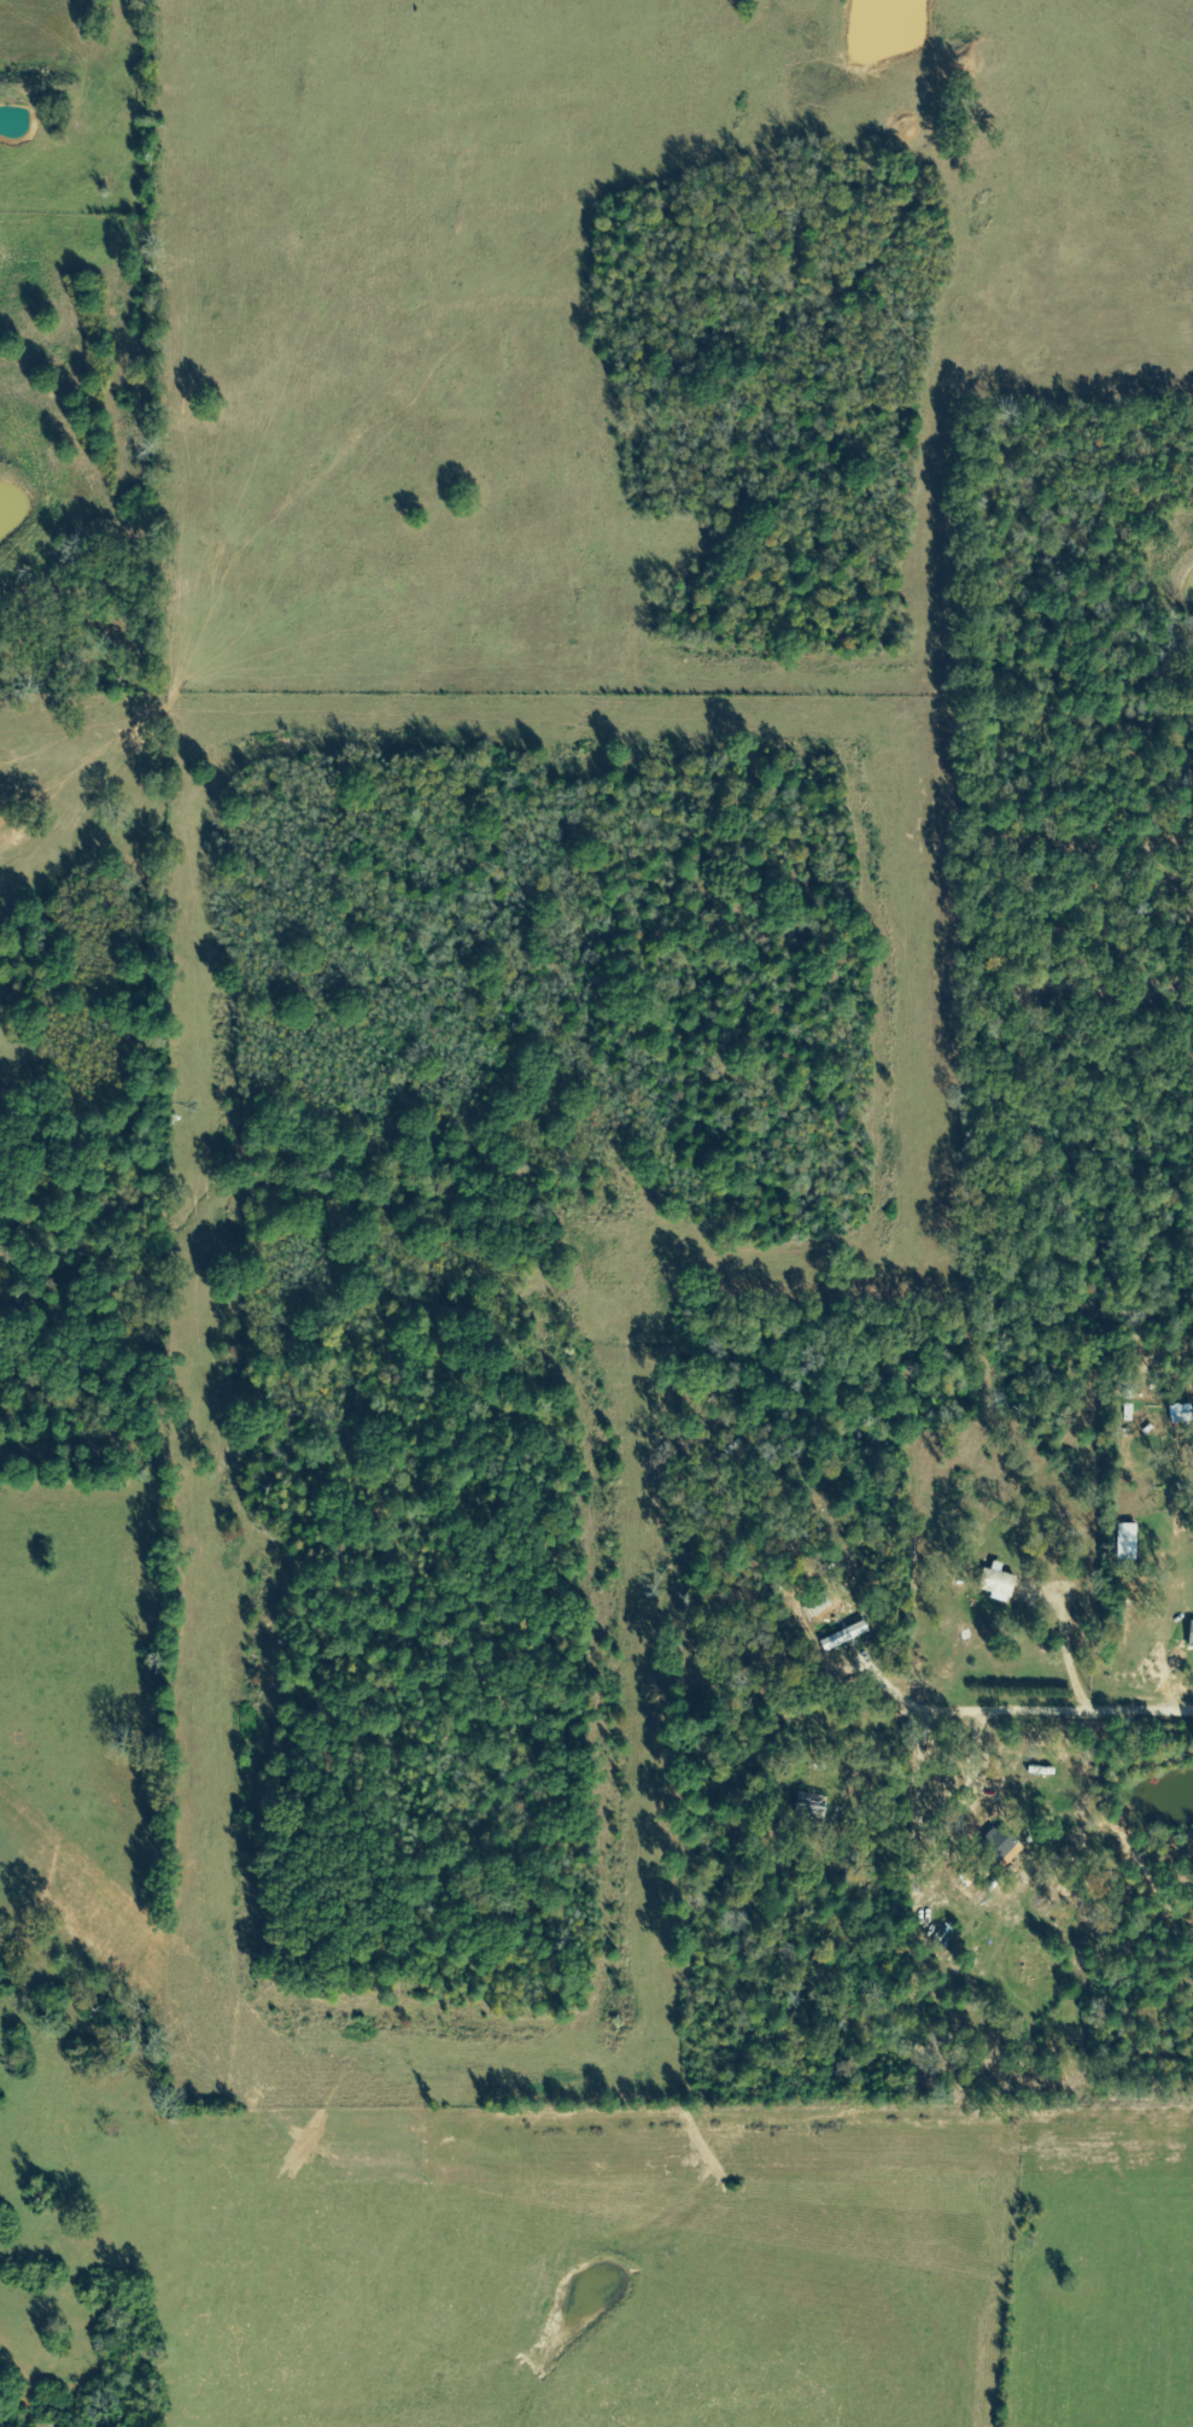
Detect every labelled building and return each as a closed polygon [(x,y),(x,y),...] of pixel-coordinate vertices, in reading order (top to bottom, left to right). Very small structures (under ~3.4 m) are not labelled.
[(1115,1560),(1129,1560),(1130,1550),(1135,1550),(1135,1525),(1116,1525),(1115,1560)] [(997,1573),(999,1564),(990,1562),(988,1571),(980,1569),(975,1590),(989,1593),(987,1600),(1007,1604),(1012,1576),(997,1573)] [(804,1605),(816,1624),(842,1607),(830,1588),(804,1605)] [(1187,1621),(1185,1647),(1192,1648),(1192,1621),(1187,1621)] [(987,1854),(997,1864),(1018,1844),(1008,1834),(987,1854)]
